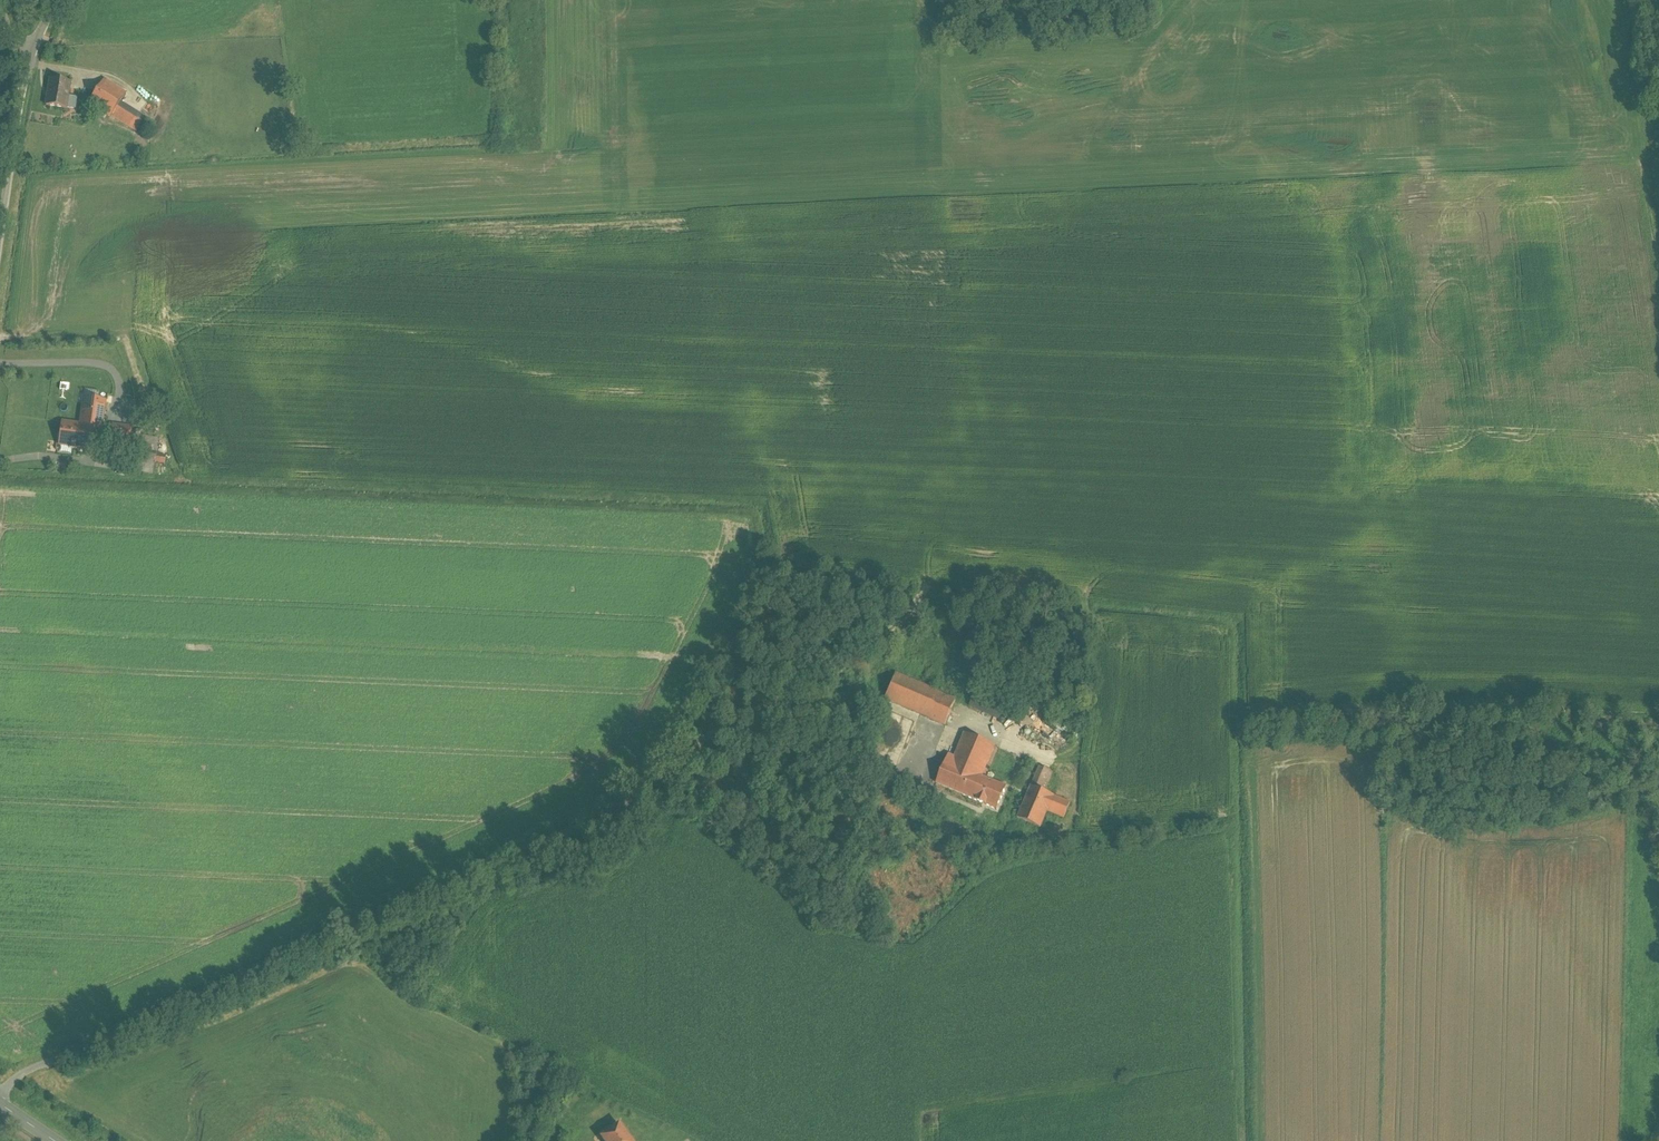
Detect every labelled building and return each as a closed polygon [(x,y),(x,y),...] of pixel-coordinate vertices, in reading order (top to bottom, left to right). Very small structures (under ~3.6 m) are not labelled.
[(68,87),(42,83),(38,110),(64,114),(68,87)] [(97,90),(86,108),(132,138),(142,123),(117,106),(118,104),(97,90)] [(79,398),(75,425),(96,427),(100,401),(79,398)] [(93,451),(96,427),(75,425),(57,422),(54,445),(93,451)] [(952,700),(892,676),(879,700),(940,726),(952,700)] [(952,758),(942,755),(930,784),(993,811),(1004,781),(982,771),(992,745),(961,733),(952,758)] [(1052,773),(1036,768),(1015,820),(1037,829),(1043,814),(1061,821),(1069,803),(1045,793),(1052,773)] [(611,1124),(592,1138),(594,1140),(625,1140),(611,1124)]
